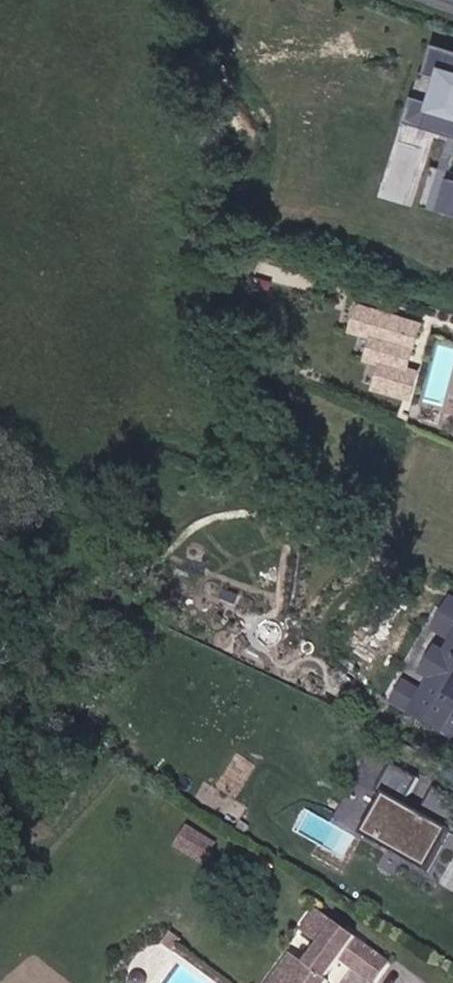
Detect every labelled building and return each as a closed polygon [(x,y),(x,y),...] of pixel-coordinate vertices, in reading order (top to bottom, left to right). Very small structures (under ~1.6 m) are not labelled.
[(431,42),(407,119),(452,135),(452,49),(431,42)] [(450,179),(440,208),(452,213),(452,180),(450,179)] [(379,363),(373,389),(411,398),(431,318),(358,300),(350,331),(371,336),(365,360),(379,363)] [(447,596),(428,634),(432,636),(411,679),(402,674),(387,706),(445,733),(452,716),(452,599),(447,596)] [(377,794),(357,834),(432,872),(452,832),(377,794)] [(189,865),(199,848),(177,835),(167,853),(189,865)] [(193,867),(203,850),(199,848),(189,865),(193,867)] [(325,982),(314,975),(323,963),(331,969),(336,961),(343,951),(354,959),(347,968),(368,982),(372,982),(388,960),(313,908),(296,932),(315,946),(302,965),(287,955),(268,982),(324,982),(325,982)] [(168,957),(177,944),(166,936),(157,949),(168,957)] [(347,968),(354,959),(343,951),(336,961),(347,968)]
